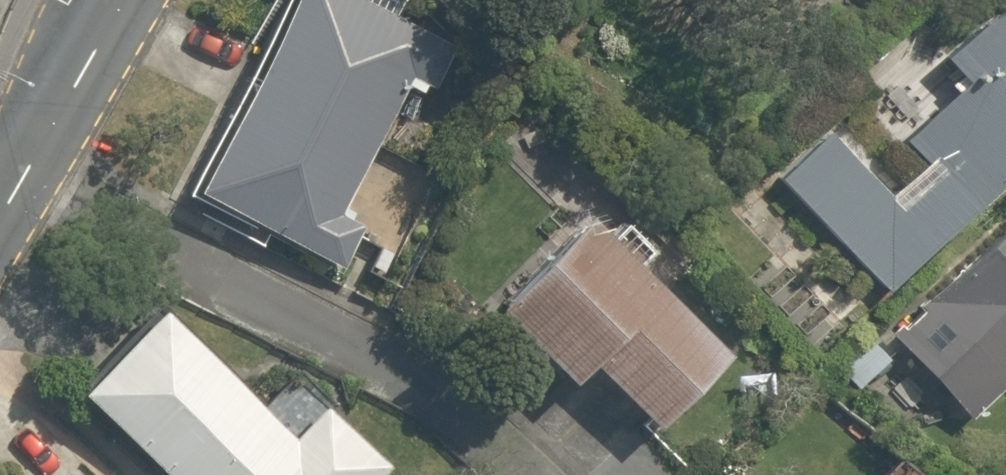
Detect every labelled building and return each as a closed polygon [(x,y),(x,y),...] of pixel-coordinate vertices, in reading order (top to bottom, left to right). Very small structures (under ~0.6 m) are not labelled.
[(419,102),(444,51),(397,27),(404,13),(379,0),(288,0),(187,199),(332,272),(353,230),(323,214),(332,196),(346,203),(402,93),(419,102)] [(800,213),(875,296),(1005,179),(1005,26),(990,7),(928,63),(945,82),(885,136),(907,160),(880,184),(824,122),(765,174),(744,193),(779,232),(800,213)] [(577,227),(504,303),(482,325),(554,395),(575,372),(641,435),(714,359),(625,273),(642,255),(609,224),(592,241),(577,227)] [(881,345),(960,427),(1005,382),(1005,226),(881,345)] [(388,470),(318,406),(284,443),(146,317),(69,401),(150,474),(384,474),(388,470)]
